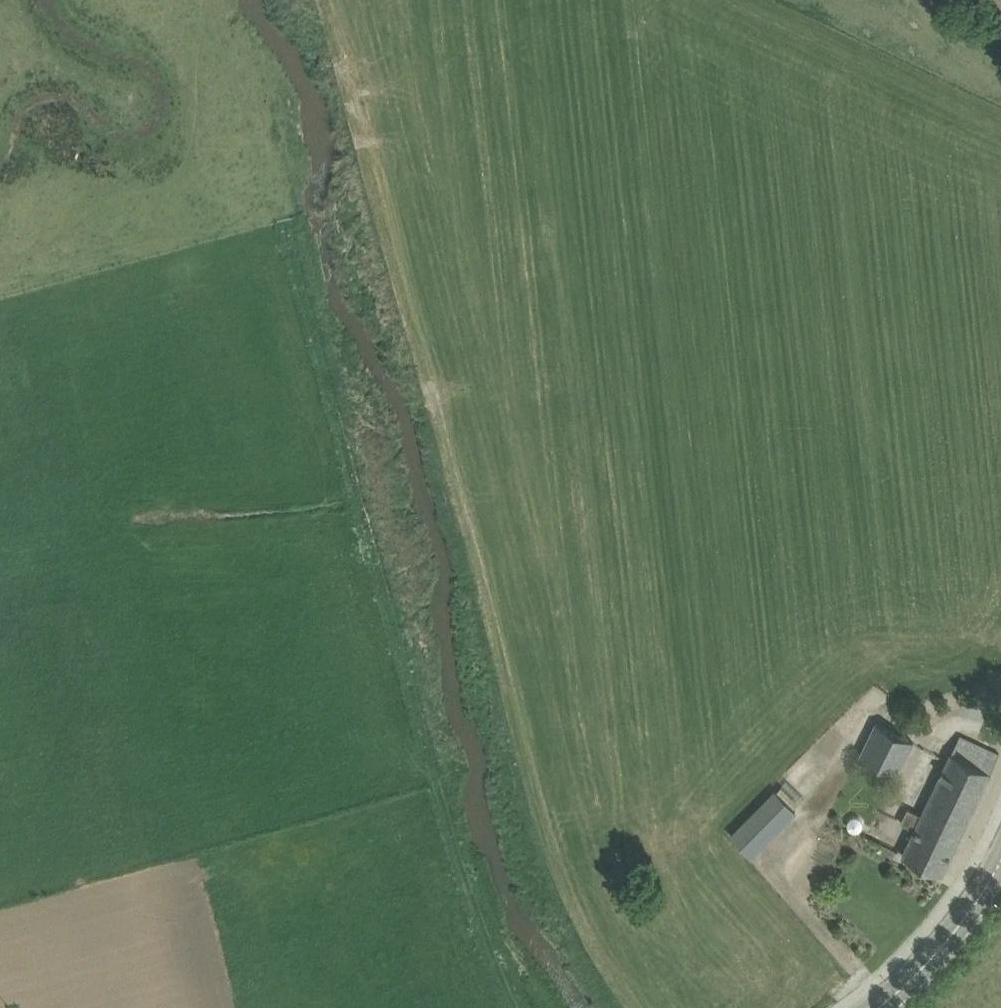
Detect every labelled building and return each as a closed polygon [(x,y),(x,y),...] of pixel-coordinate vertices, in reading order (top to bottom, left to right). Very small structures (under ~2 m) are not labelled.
[(899,773),(908,755),(914,741),(876,722),(861,755),(899,773)] [(991,772),(1000,754),(962,735),(953,753),(951,753),(922,814),(909,808),(902,822),(915,829),(903,854),(944,874),(992,772),(991,772)] [(777,787),(732,833),(754,855),(799,809),(777,787)] [(848,824),(848,827),(851,830),(855,831),(859,831),(862,829),(863,825),(863,821),(860,817),(857,816),(853,817),(849,819),(848,824)]
